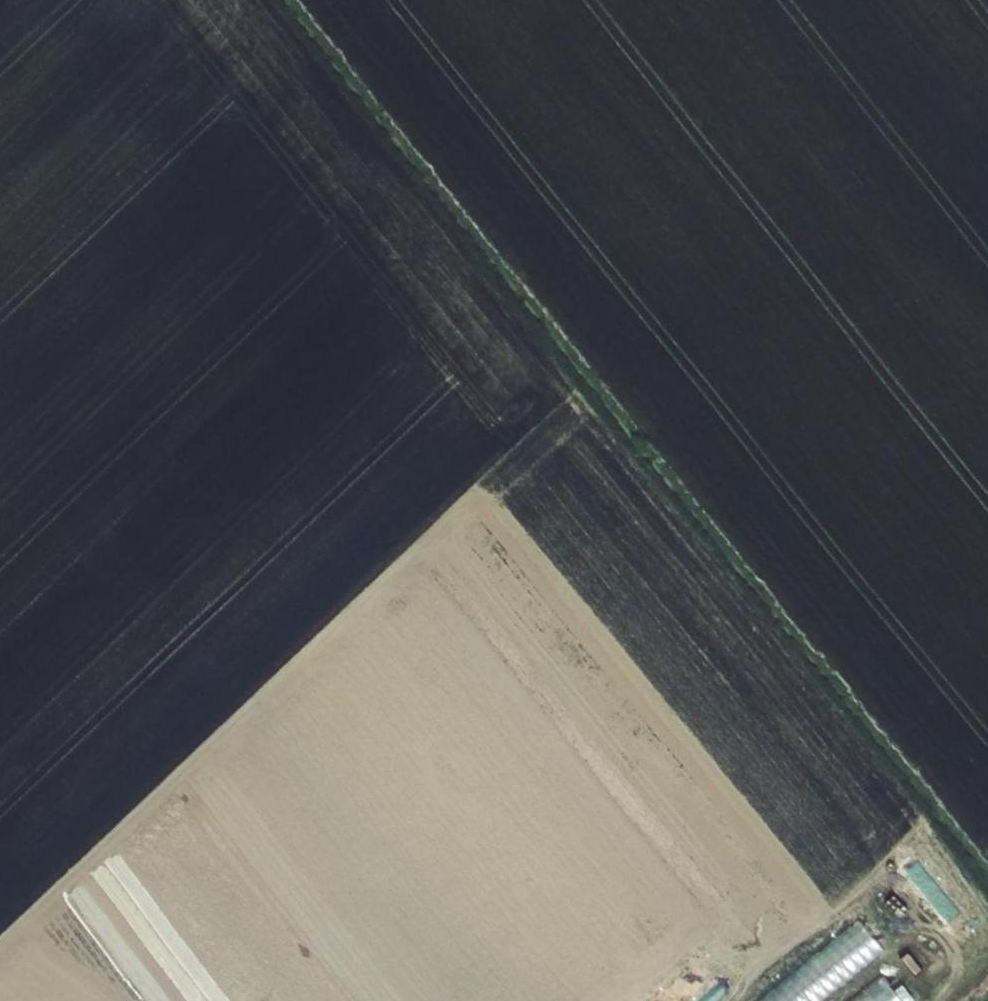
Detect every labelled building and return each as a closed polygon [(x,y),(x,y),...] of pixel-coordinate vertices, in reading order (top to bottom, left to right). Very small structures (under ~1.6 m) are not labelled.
[(885,953),(862,923),(760,1000),(822,1000),(885,953)] [(853,1000),(902,1000),(893,991),(898,987),(887,973),(853,1000)]
